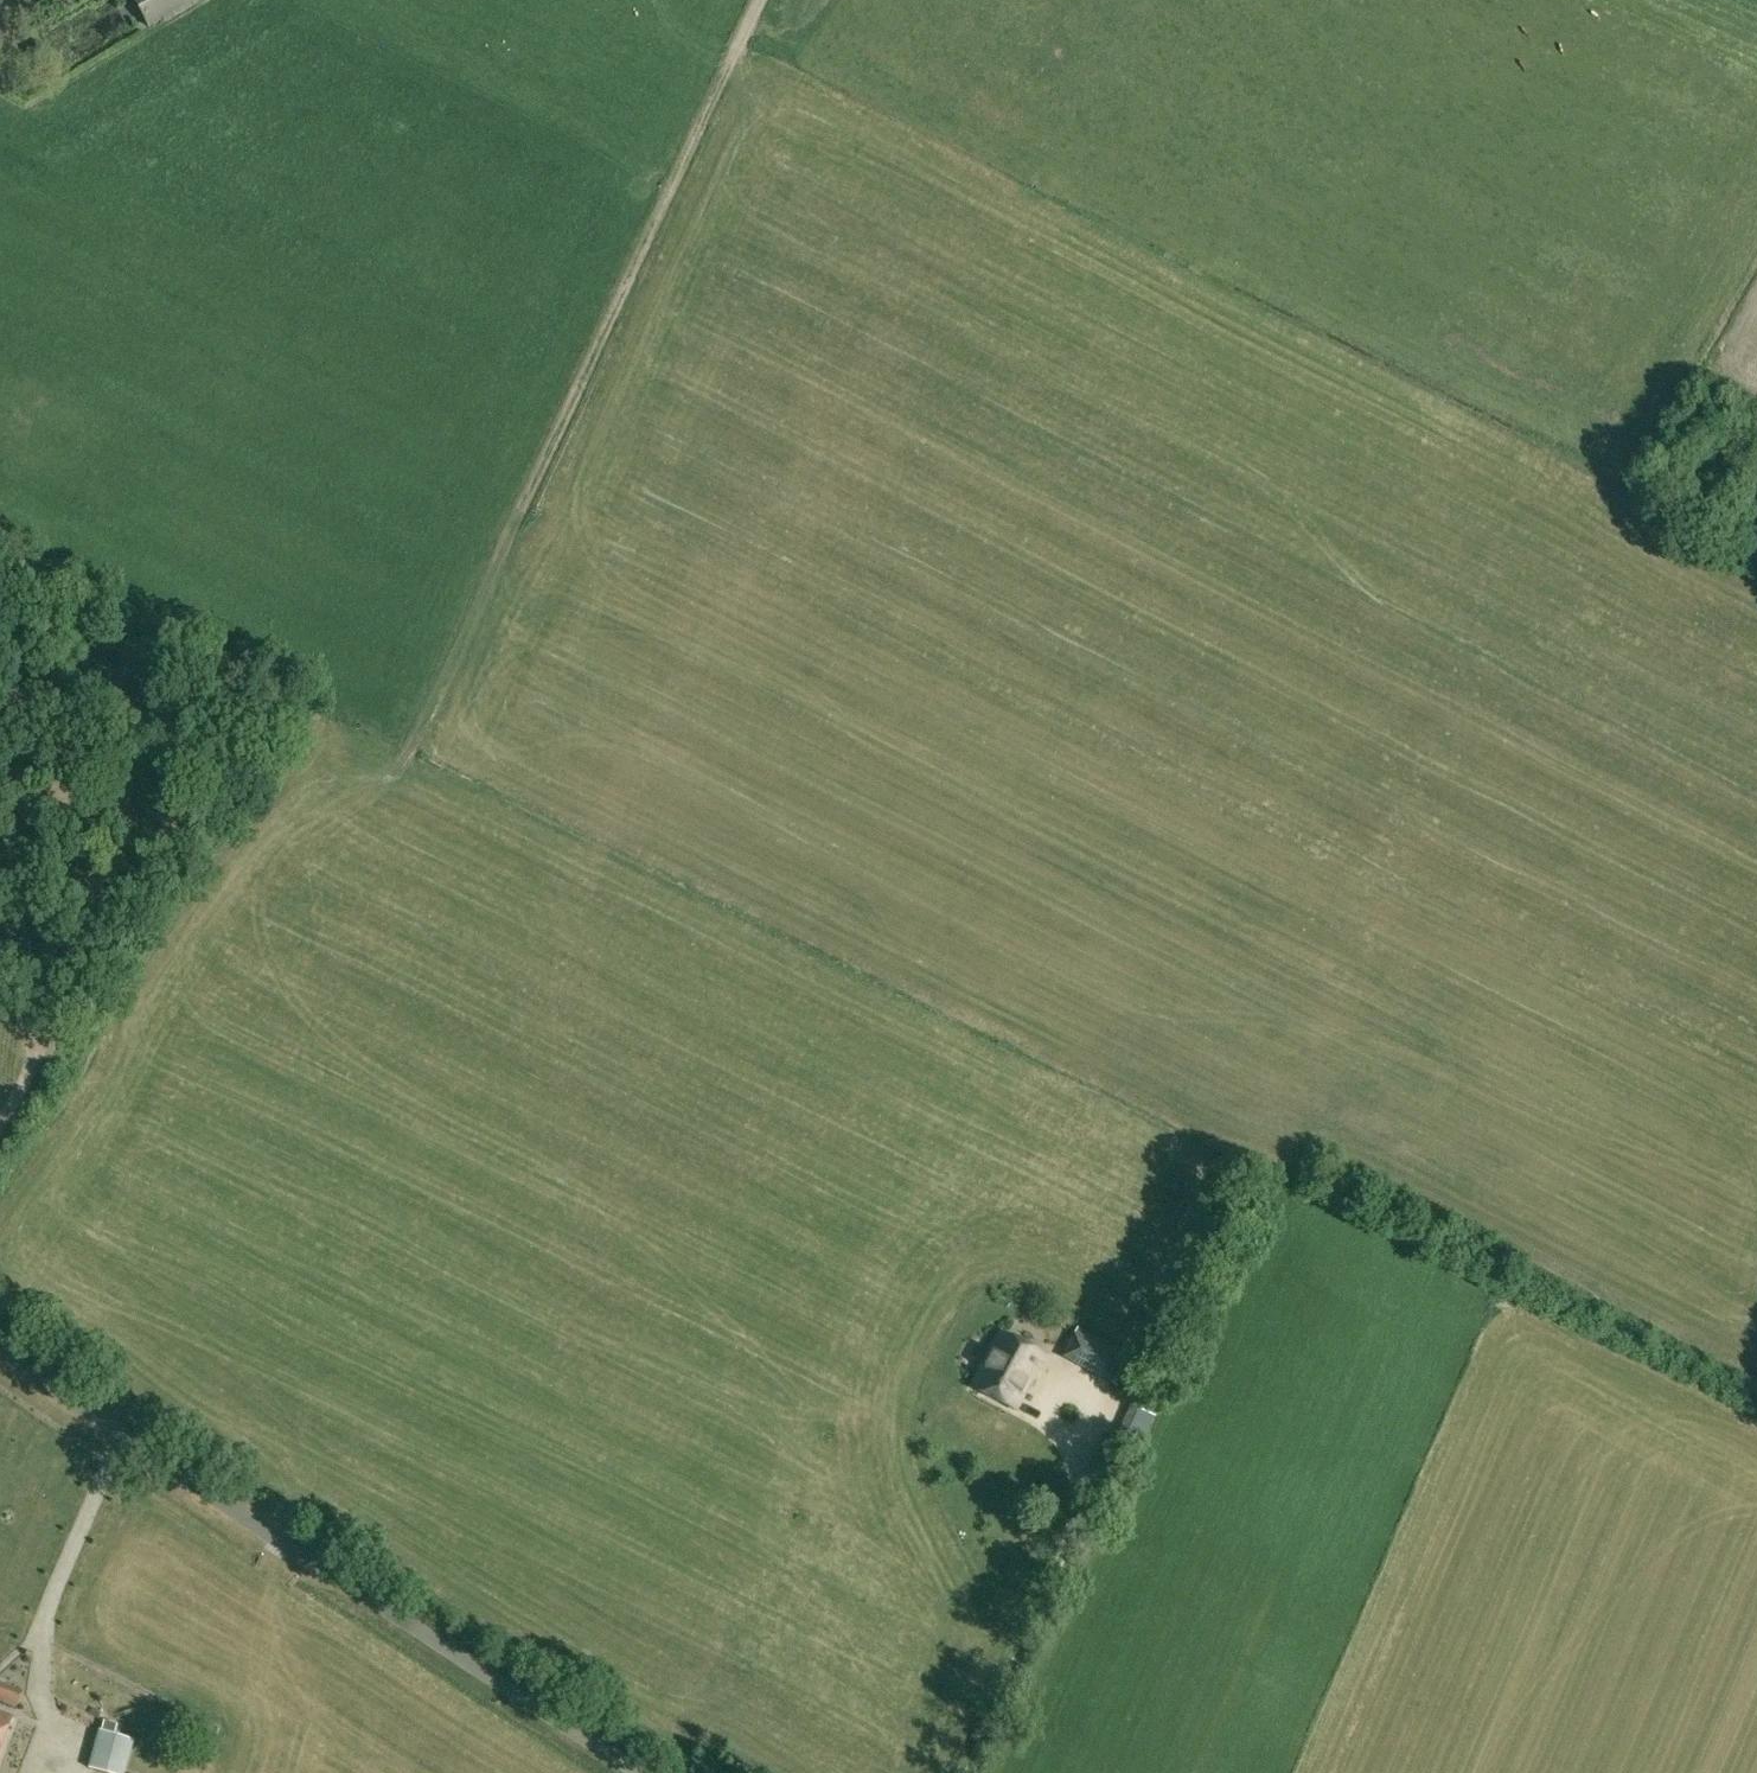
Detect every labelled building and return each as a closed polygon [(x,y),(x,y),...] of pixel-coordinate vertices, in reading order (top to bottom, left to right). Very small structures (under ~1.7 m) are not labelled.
[(149,27),(198,0),(133,0),(149,27)] [(26,55),(36,60),(44,55),(44,44),(36,39),(26,44),(26,55)] [(9,76),(7,68),(0,64),(0,82),(9,76)] [(1126,1353),(1078,1327),(1062,1357),(1117,1386),(1130,1363),(1123,1360),(1126,1353)] [(1001,1334),(973,1388),(1015,1410),(1043,1356),(1001,1334)] [(1130,1405),(1115,1434),(1140,1448),(1155,1415),(1130,1405)] [(18,1703),(23,1691),(0,1683),(0,1699),(17,1706),(18,1703)] [(13,1717),(0,1712),(0,1750),(13,1717)] [(104,1721),(101,1730),(115,1734),(117,1724),(104,1721)] [(89,1770),(103,1772),(125,1772),(135,1739),(115,1734),(101,1730),(100,1729),(89,1770)]
